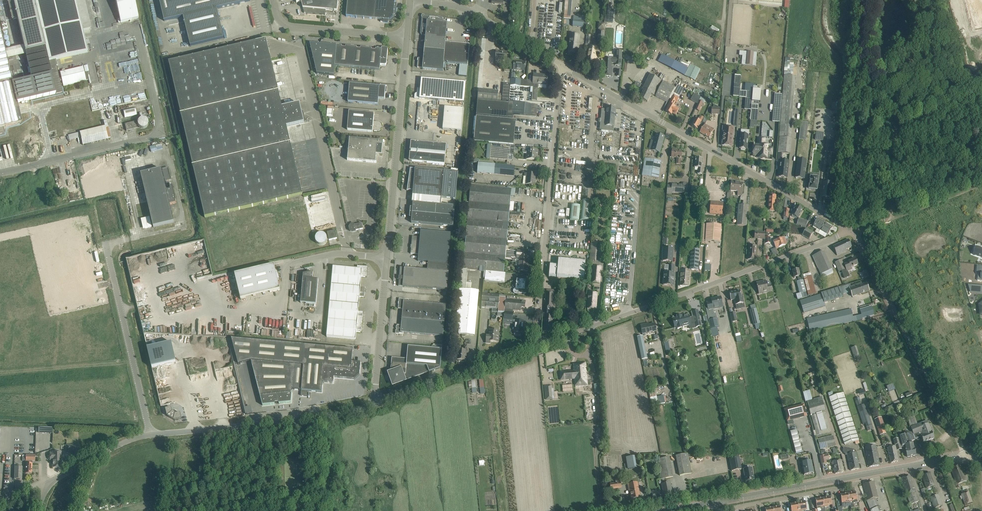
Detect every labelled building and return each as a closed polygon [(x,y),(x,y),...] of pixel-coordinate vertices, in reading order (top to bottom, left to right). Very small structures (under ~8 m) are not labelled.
[(4,133),(3,127),(20,123),(21,123),(18,110),(17,103),(56,94),(62,92),(60,81),(61,81),(62,81),(63,86),(86,81),(86,80),(89,80),(87,73),(84,73),(83,67),(82,67),(60,72),(61,78),(59,79),(56,65),(57,65),(56,61),(56,59),(87,52),(84,37),(75,0),(41,0),(34,2),(34,0),(7,0),(12,20),(13,19),(17,18),(21,33),(24,46),(13,48),(4,50),(0,33),(0,134),(4,133)] [(117,19),(136,15),(133,0),(113,0),(117,19)] [(250,1),(250,0),(159,0),(164,21),(183,16),(190,46),(224,38),(217,9),(250,1)] [(296,2),(301,1),(304,13),(320,14),(325,15),(325,10),(337,11),(337,6),(338,0),(296,0),(296,2)] [(346,16),(381,19),(380,22),(388,22),(388,21),(390,21),(391,20),(391,21),(394,19),(393,18),(394,18),(394,16),(396,16),(397,3),(395,3),(395,0),(348,0),(346,16)] [(572,0),(565,0),(563,19),(570,20),(572,0)] [(976,27),(979,27),(981,26),(981,0),(969,0),(976,27)] [(421,20),(420,33),(422,35),(425,35),(424,53),(468,57),(469,45),(445,43),(447,23),(442,22),(442,19),(441,17),(438,17),(427,16),(424,15),(422,17),(421,20)] [(583,27),(584,17),(573,16),(573,26),(583,27)] [(605,31),(598,31),(597,42),(604,42),(605,31)] [(578,53),(578,48),(580,35),(570,34),(569,47),(568,52),(578,53)] [(598,47),(590,45),(591,34),(586,34),(585,45),(588,46),(588,47),(586,47),(585,51),(587,51),(586,58),(585,63),(595,65),(596,60),(598,47)] [(205,218),(297,196),(302,195),(287,127),(304,123),(300,103),(282,107),(266,39),(169,62),(205,218)] [(380,65),(381,49),(376,48),(376,49),(337,46),(310,43),(317,74),(334,75),(335,66),(380,70),(380,65)] [(129,62),(139,60),(138,51),(127,53),(129,62)] [(506,60),(507,57),(507,52),(496,51),(495,59),(506,60)] [(603,71),(602,76),(612,76),(612,67),(611,66),(611,63),(612,63),(616,63),(616,65),(621,65),(622,60),(622,51),(618,51),(618,59),(615,58),(613,58),(603,58),(603,71)] [(740,51),(739,55),(742,55),(742,65),(745,65),(753,65),(754,53),(747,52),(740,51)] [(418,58),(417,67),(422,68),(422,69),(443,70),(443,63),(468,65),(468,57),(424,53),(423,58),(418,58)] [(660,55),(657,63),(695,79),(700,69),(689,64),(688,66),(660,55)] [(525,63),(514,62),(513,70),(524,71),(525,63)] [(140,68),(131,70),(134,83),(143,81),(140,68)] [(547,85),(548,75),(547,75),(547,76),(539,76),(539,75),(534,74),(533,83),(532,83),(532,81),(527,80),(526,86),(534,87),(538,87),(538,84),(547,85)] [(676,88),(675,87),(650,75),(642,89),(644,90),(640,98),(647,102),(651,94),(653,95),(654,94),(656,95),(656,96),(667,102),(672,94),(677,85),(676,88)] [(781,104),(780,117),(778,137),(780,138),(778,153),(790,154),(791,139),(796,76),(784,75),(781,104)] [(466,83),(426,79),(421,79),(420,88),(417,88),(417,93),(417,95),(415,95),(414,98),(464,103),(466,83)] [(387,87),(382,86),(349,83),(348,102),(373,104),(378,105),(378,99),(384,99),(385,87),(387,87)] [(503,83),(502,101),(508,101),(510,83),(503,83)] [(679,98),(677,97),(682,87),(677,85),(672,94),(674,95),(669,103),(667,107),(665,111),(671,114),(672,113),(676,115),(679,109),(676,107),(673,105),(675,102),(676,103),(679,98)] [(478,89),(477,100),(498,102),(498,91),(478,89)] [(752,92),(751,101),(759,102),(760,102),(761,90),(753,89),(752,92)] [(694,94),(690,100),(697,104),(700,97),(694,94)] [(701,97),(699,101),(695,109),(699,111),(703,103),(704,103),(705,100),(701,97)] [(513,119),(513,115),(514,104),(509,103),(477,101),(476,116),(513,119)] [(759,102),(751,101),(751,105),(750,114),(757,115),(759,102)] [(773,116),(780,117),(781,104),(774,103),(773,116)] [(513,115),(536,117),(537,105),(514,104),(513,115)] [(124,117),(131,116),(137,115),(135,107),(123,110),(124,117)] [(445,107),(442,129),(462,131),(464,109),(445,107)] [(599,119),(598,122),(599,122),(600,123),(600,125),(600,132),(613,133),(614,127),(615,119),(616,108),(607,107),(607,109),(602,109),(601,114),(601,119),(599,119)] [(374,113),(369,113),(349,111),(347,130),(368,132),(373,132),(373,131),(377,131),(378,131),(379,131),(380,131),(381,130),(381,129),(382,128),(381,128),(381,126),(382,126),(382,125),(382,124),(381,124),(380,123),(380,122),(379,122),(378,122),(374,121),(374,113)] [(516,120),(511,120),(476,116),(474,141),(514,145),(516,120)] [(697,129),(699,125),(701,122),(703,117),(700,116),(698,120),(695,118),(691,126),(697,129)] [(142,118),(141,118),(139,119),(139,120),(138,121),(137,122),(137,124),(138,125),(138,126),(140,127),(141,128),(142,128),(143,128),(144,128),(145,128),(146,127),(147,126),(147,125),(148,123),(148,122),(147,120),(146,119),(145,118),(144,118),(142,118)] [(136,128),(135,122),(125,124),(126,131),(136,128)] [(801,122),(799,134),(806,135),(808,123),(801,122)] [(704,124),(703,127),(702,128),(700,133),(709,138),(712,134),(714,129),(704,124)] [(101,126),(79,131),(82,143),(103,138),(101,126)] [(722,145),(732,146),(734,128),(723,127),(722,132),(724,132),(722,145)] [(559,149),(559,151),(571,152),(571,148),(573,148),(573,143),(570,143),(571,133),(568,132),(568,129),(560,129),(559,144),(563,145),(563,149),(559,149)] [(741,134),(740,148),(741,148),(741,149),(745,150),(746,149),(747,149),(748,136),(749,136),(749,130),(741,129),(741,134)] [(336,132),(330,134),(332,145),(338,143),(336,132)] [(816,132),(815,140),(823,141),(824,133),(816,132)] [(660,153),(663,141),(665,136),(656,134),(654,141),(651,140),(650,145),(648,150),(660,153)] [(350,138),(348,160),(375,163),(376,151),(377,151),(378,151),(379,150),(380,150),(380,149),(381,148),(381,147),(381,146),(381,145),(383,145),(383,141),(379,141),(350,138)] [(760,158),(761,145),(761,141),(761,138),(759,138),(758,146),(754,146),(753,149),(752,149),(751,153),(753,153),(753,155),(756,155),(756,157),(760,158)] [(446,144),(419,142),(414,141),(411,141),(411,146),(410,146),(410,150),(411,150),(411,152),(410,152),(409,156),(410,156),(409,161),(412,161),(444,164),(446,144)] [(829,144),(828,147),(833,148),(833,151),(835,152),(836,141),(835,141),(834,145),(829,144)] [(514,151),(514,148),(514,146),(508,145),(488,144),(487,154),(486,154),(486,158),(490,158),(508,160),(512,160),(512,159),(513,155),(514,155),(514,153),(515,153),(515,151),(514,151)] [(767,145),(761,145),(760,158),(766,158),(766,154),(772,154),(772,147),(767,147),(767,145)] [(533,148),(514,146),(514,148),(523,148),(522,152),(523,153),(527,154),(526,159),(534,160),(534,159),(537,159),(538,157),(537,157),(537,155),(538,155),(538,150),(532,150),(533,148)] [(681,158),(681,156),(682,151),(672,150),(672,155),(672,157),(677,158),(676,164),(680,164),(681,158)] [(642,176),(658,179),(661,161),(645,158),(642,176)] [(702,164),(703,159),(696,158),(695,167),(699,168),(698,174),(702,174),(703,164),(702,164)] [(777,159),(776,170),(779,170),(778,177),(787,178),(789,161),(782,160),(777,159)] [(798,160),(795,177),(804,178),(806,161),(798,160)] [(102,170),(109,168),(107,161),(100,163),(102,170)] [(478,173),(494,174),(509,176),(514,176),(515,166),(510,166),(495,164),(478,162),(478,173)] [(171,180),(168,168),(141,174),(153,227),(174,222),(170,204),(176,203),(175,201),(176,201),(172,185),(170,186),(170,189),(166,190),(164,181),(171,180)] [(408,181),(407,189),(408,189),(413,189),(413,190),(417,191),(417,195),(413,195),(413,196),(417,197),(416,201),(412,201),(412,202),(413,202),(418,203),(422,203),(441,205),(442,198),(455,199),(458,172),(444,171),(424,169),(419,169),(415,169),(415,170),(411,169),(410,174),(409,174),(408,178),(410,178),(410,181),(408,181)] [(101,183),(111,180),(109,171),(98,174),(101,183)] [(536,174),(527,173),(525,173),(525,176),(527,176),(526,184),(535,185),(536,174)] [(808,173),(806,186),(809,186),(809,187),(809,189),(812,189),(817,190),(818,177),(811,177),(811,173),(808,173)] [(741,196),(742,188),(743,183),(736,183),(736,182),(731,181),(731,186),(730,191),(738,192),(737,196),(741,196)] [(667,190),(667,193),(672,194),(672,193),(686,194),(687,183),(682,183),(681,184),(672,184),(672,185),(668,185),(667,190)] [(822,196),(823,196),(825,197),(830,197),(831,183),(824,183),(822,194),(822,196)] [(471,185),(468,219),(508,223),(511,189),(471,185)] [(692,186),(691,196),(698,196),(699,187),(692,186)] [(777,195),(776,195),(769,194),(768,199),(767,211),(775,212),(777,195)] [(583,199),(581,219),(590,220),(592,200),(583,199)] [(410,208),(410,212),(454,216),(455,206),(441,205),(422,203),(418,203),(413,202),(413,207),(411,207),(411,208),(410,208)] [(723,203),(711,202),(710,213),(722,214),(723,203)] [(571,205),(570,220),(579,221),(580,206),(571,205)] [(749,206),(739,205),(737,226),(747,226),(749,206)] [(803,209),(796,206),(791,214),(792,215),(791,216),(796,219),(797,218),(798,218),(803,209)] [(410,212),(409,217),(410,217),(410,218),(412,218),(411,223),(416,223),(453,226),(454,216),(410,212)] [(151,217),(142,219),(144,229),(153,227),(151,217)] [(467,270),(485,271),(503,273),(504,264),(505,264),(506,263),(507,263),(508,262),(509,261),(509,260),(513,260),(514,260),(514,259),(514,258),(516,259),(517,253),(509,253),(510,250),(506,249),(508,223),(468,219),(463,269),(467,270)] [(807,221),(799,219),(797,225),(805,228),(807,221)] [(822,228),(825,223),(817,219),(813,226),(817,228),(815,232),(818,234),(820,230),(822,228)] [(354,225),(354,224),(351,225),(350,227),(350,230),(352,231),(363,229),(361,223),(354,225)] [(832,227),(825,223),(822,228),(820,230),(828,235),(832,227)] [(721,225),(707,224),(706,241),(720,242),(721,225)] [(813,232),(809,230),(806,228),(802,235),(809,239),(813,232)] [(335,230),(327,232),(329,240),(337,238),(335,230)] [(410,254),(418,254),(418,261),(428,262),(427,269),(448,271),(449,264),(448,264),(451,233),(421,231),(420,237),(412,236),(410,254)] [(784,237),(779,239),(773,241),(776,248),(779,247),(787,244),(784,237)] [(848,239),(833,246),(837,255),(847,251),(846,249),(852,247),(848,239)] [(756,260),(756,255),(757,246),(749,246),(748,255),(748,260),(756,260)] [(973,254),(981,258),(981,248),(977,246),(976,247),(977,247),(974,254),(973,254)] [(673,248),(663,248),(663,261),(672,261),(673,248)] [(698,270),(698,265),(699,250),(691,249),(690,269),(698,270)] [(517,253),(516,259),(519,259),(519,266),(518,270),(521,271),(527,271),(529,257),(525,256),(525,252),(517,251),(517,253)] [(832,269),(825,255),(823,251),(812,256),(821,274),(828,271),(832,269)] [(550,263),(549,277),(584,280),(586,260),(559,258),(558,264),(550,263)] [(852,269),(851,267),(858,264),(855,259),(848,261),(849,263),(844,265),(847,271),(852,269)] [(849,277),(847,271),(844,265),(843,265),(841,260),(835,263),(839,272),(841,271),(844,279),(849,277)] [(280,290),(279,285),(279,282),(280,280),(280,278),(279,276),(278,274),(277,272),(275,270),(274,265),(235,274),(241,299),(280,290)] [(593,265),(591,282),(600,283),(602,266),(593,265)] [(668,273),(664,273),(664,275),(663,276),(663,279),(664,280),(663,285),(673,285),(674,273),(673,273),(674,265),(669,265),(668,273)] [(363,312),(358,312),(359,297),(364,297),(365,287),(360,287),(361,277),(366,277),(367,267),(357,266),(357,269),(333,267),(327,337),(356,339),(356,332),(361,332),(363,312)] [(682,267),(679,266),(679,269),(679,278),(680,278),(680,286),(689,286),(690,270),(682,270),(682,267)] [(448,271),(427,269),(400,267),(399,275),(401,275),(400,276),(399,276),(398,279),(400,279),(400,280),(399,280),(398,286),(447,290),(448,271)] [(467,270),(463,269),(461,269),(458,304),(461,305),(459,334),(462,334),(462,336),(465,337),(465,336),(466,335),(475,336),(479,291),(466,290),(467,270)] [(799,269),(792,270),(793,275),(794,277),(797,276),(798,281),(796,281),(799,293),(806,292),(806,291),(803,279),(801,280),(800,274),(799,269)] [(828,271),(821,274),(822,278),(833,273),(832,269),(828,271)] [(505,273),(503,273),(485,271),(485,281),(505,283),(505,273)] [(316,304),(318,284),(318,279),(312,278),(313,272),(303,274),(301,303),(316,304)] [(516,286),(516,288),(515,288),(513,290),(513,292),(514,293),(516,294),(518,293),(526,293),(527,288),(525,288),(526,280),(517,280),(516,285),(516,286)] [(772,291),(772,289),(771,285),(766,286),(765,281),(756,283),(758,287),(759,294),(772,291)] [(852,297),(864,292),(869,291),(866,283),(862,284),(861,283),(849,287),(852,297)] [(821,293),(821,294),(800,300),(804,313),(825,306),(824,303),(843,297),(840,287),(821,293)] [(554,293),(554,290),(546,289),(545,314),(544,314),(543,332),(553,332),(553,327),(555,314),(553,314),(554,292),(554,293)] [(744,303),(742,294),(741,295),(740,290),(733,292),(729,293),(731,300),(734,299),(736,305),(744,303)] [(587,309),(588,309),(588,310),(588,311),(589,311),(590,311),(591,311),(591,310),(592,310),(592,309),(596,309),(597,293),(589,292),(587,309)] [(506,295),(499,295),(483,293),(481,307),(492,308),(492,312),(498,313),(497,316),(504,316),(504,309),(505,299),(506,295)] [(706,309),(710,329),(719,327),(717,318),(716,314),(714,315),(713,309),(717,308),(723,307),(721,297),(711,299),(711,301),(707,302),(708,307),(708,308),(706,309)] [(443,336),(446,305),(409,301),(409,300),(399,299),(398,308),(403,309),(401,325),(397,325),(396,333),(403,334),(403,333),(443,336)] [(525,301),(505,299),(504,309),(513,310),(521,311),(521,307),(525,307),(525,301)] [(869,307),(860,310),(863,318),(871,316),(869,307)] [(757,308),(750,310),(754,325),(761,323),(757,308)] [(504,309),(504,316),(504,319),(504,322),(511,323),(511,320),(512,320),(513,310),(504,309)] [(809,331),(853,321),(850,309),(807,318),(809,331)] [(677,317),(673,318),(675,328),(677,327),(678,329),(682,328),(682,326),(688,325),(691,324),(690,324),(694,323),(695,327),(696,327),(701,326),(699,316),(693,317),(689,318),(688,315),(683,316),(682,315),(680,316),(680,317),(678,317),(677,316),(678,316),(677,316),(677,317)] [(520,336),(521,332),(523,332),(524,321),(514,320),(513,325),(515,325),(514,332),(514,335),(520,336)] [(656,331),(656,329),(655,324),(646,326),(646,324),(641,325),(642,330),(642,334),(656,331)] [(499,334),(499,330),(490,329),(489,336),(486,336),(486,343),(490,343),(490,341),(498,342),(499,334)] [(647,359),(642,336),(637,337),(642,360),(647,359)] [(351,370),(351,362),(353,350),(231,339),(238,364),(251,361),(260,395),(260,396),(263,405),(291,402),(292,392),(292,389),(322,392),(323,382),(333,383),(334,377),(335,368),(351,370)] [(180,362),(176,341),(153,346),(152,340),(147,341),(152,368),(180,362)] [(465,358),(465,354),(469,352),(467,345),(464,346),(464,350),(457,349),(456,360),(459,360),(459,361),(465,362),(465,358)] [(442,347),(438,346),(433,346),(432,349),(408,347),(407,359),(392,358),(391,363),(392,363),(392,368),(391,368),(390,373),(389,373),(393,385),(429,372),(440,368),(442,347)] [(335,368),(334,377),(354,379),(359,374),(360,363),(351,362),(351,370),(335,368)] [(577,365),(574,365),(574,364),(573,364),(574,371),(560,372),(561,380),(575,379),(575,386),(587,385),(585,362),(577,363),(577,365)] [(909,364),(902,367),(907,376),(914,373),(909,364)] [(914,373),(907,376),(911,385),(918,382),(914,373)] [(894,402),(900,400),(892,383),(887,385),(894,402)] [(654,389),(648,391),(651,404),(658,402),(654,389)] [(843,393),(829,397),(844,445),(859,440),(843,393)] [(810,415),(811,414),(816,435),(821,434),(821,431),(817,413),(822,411),(826,411),(823,401),(808,404),(810,415)] [(803,404),(784,409),(787,421),(807,415),(803,404)] [(857,407),(863,424),(865,424),(866,427),(872,425),(865,404),(857,407)] [(170,406),(164,408),(165,415),(173,420),(181,418),(179,412),(174,413),(171,411),(170,406)] [(939,415),(936,407),(930,409),(933,417),(935,416),(937,420),(941,418),(940,414),(939,415)] [(911,427),(918,424),(914,414),(907,417),(911,427)] [(880,435),(886,433),(884,429),(886,429),(882,417),(875,419),(880,435)] [(913,432),(912,432),(915,439),(921,436),(923,443),(934,438),(932,432),(927,421),(922,422),(918,424),(911,427),(910,427),(913,432)] [(797,430),(790,432),(796,453),(802,451),(797,430)] [(911,449),(912,456),(916,455),(915,448),(914,448),(913,443),(912,443),(912,441),(915,440),(915,439),(912,432),(911,432),(910,432),(909,431),(907,432),(906,433),(906,434),(905,434),(905,433),(904,433),(908,443),(909,449),(911,449)] [(907,457),(912,456),(911,449),(909,449),(908,443),(904,433),(899,435),(899,438),(900,444),(901,447),(905,446),(906,449),(906,450),(907,457)] [(822,438),(818,439),(820,449),(828,447),(827,445),(835,443),(833,435),(822,438)] [(78,458),(78,445),(67,445),(67,451),(74,451),(74,458),(78,458)] [(876,445),(865,447),(869,467),(880,465),(876,445)] [(899,461),(896,451),(895,447),(887,448),(891,463),(899,461)] [(853,449),(843,448),(843,450),(844,453),(845,453),(846,455),(847,455),(849,462),(858,460),(856,450),(853,449)] [(61,468),(61,463),(61,452),(52,452),(52,453),(50,453),(50,460),(52,460),(52,468),(61,468)] [(688,454),(676,456),(679,476),(691,473),(688,454)] [(624,457),(626,469),(635,468),(633,456),(624,457)] [(669,457),(657,460),(661,479),(673,477),(669,457)] [(739,457),(730,459),(732,471),(741,469),(739,457)] [(843,465),(843,462),(842,462),(841,459),(832,461),(835,474),(844,472),(842,465),(843,465)] [(860,469),(858,460),(849,462),(851,471),(860,469)] [(806,463),(802,464),(804,475),(810,474),(810,473),(813,472),(812,467),(812,466),(811,461),(806,462),(806,463)] [(960,487),(959,484),(967,481),(965,476),(964,476),(963,474),(963,473),(960,464),(951,468),(955,479),(954,480),(957,488),(960,487)] [(22,479),(22,474),(22,467),(15,467),(14,479),(22,479)] [(749,468),(741,470),(743,482),(752,480),(749,468)] [(923,475),(922,476),(926,488),(934,485),(931,477),(930,473),(923,475)] [(912,510),(923,510),(915,491),(910,475),(901,478),(906,494),(912,510)] [(868,500),(866,500),(871,510),(881,510),(880,507),(879,507),(875,498),(878,497),(873,481),(863,484),(868,500)] [(640,498),(639,493),(637,482),(628,484),(629,489),(630,493),(631,493),(632,499),(640,498)] [(655,491),(651,492),(651,493),(651,494),(652,499),(661,498),(661,496),(663,496),(664,499),(673,497),(673,495),(671,488),(670,484),(661,485),(662,491),(656,492),(655,491)] [(967,489),(961,492),(962,495),(961,495),(962,496),(963,499),(965,505),(968,504),(972,502),(971,498),(968,492),(967,489)] [(928,493),(930,499),(934,509),(942,506),(938,496),(935,497),(933,491),(928,493)] [(849,493),(848,493),(850,502),(850,504),(853,504),(854,503),(859,502),(858,496),(856,497),(856,492),(849,493)] [(848,493),(840,495),(841,500),(842,502),(842,503),(846,502),(846,503),(850,502),(848,493)] [(824,498),(825,507),(828,506),(828,505),(832,504),(831,501),(830,497),(824,498)] [(815,499),(817,507),(817,509),(821,508),(821,510),(825,510),(824,507),(825,507),(824,498),(815,499)] [(798,503),(800,510),(804,510),(803,509),(807,509),(805,501),(798,503)] [(798,503),(790,504),(791,510),(795,510),(796,510),(800,510),(798,503)]
